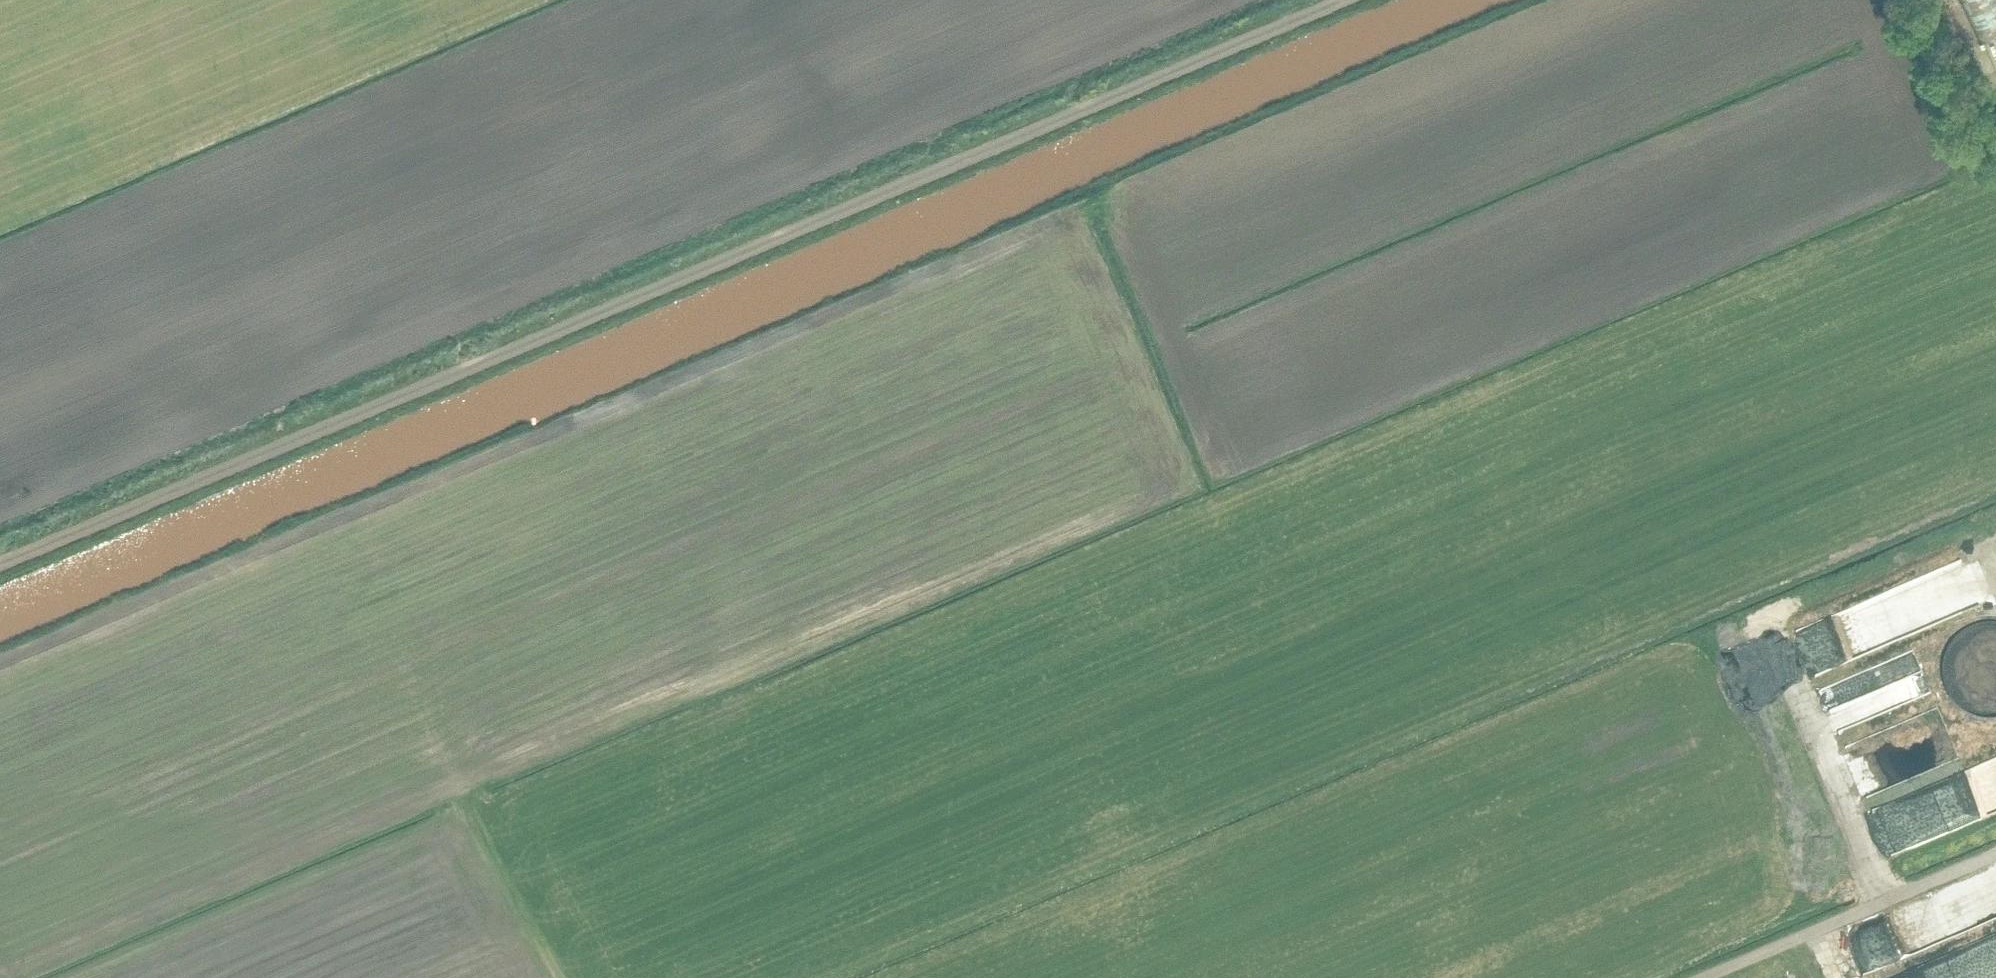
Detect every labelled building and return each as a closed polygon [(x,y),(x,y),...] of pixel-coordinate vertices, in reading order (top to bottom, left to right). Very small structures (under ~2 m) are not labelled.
[(1981,38),(1995,31),(1995,0),(1963,0),(1981,38)] [(1944,690),(1945,694),(1947,698),(1949,701),(1951,705),(1954,708),(1957,711),(1960,713),(1964,716),(1967,718),(1971,719),(1975,721),(1979,722),(1983,723),(1987,723),(1991,723),(1995,722),(1995,628),(1991,628),(1987,628),(1983,628),(1978,629),(1974,630),(1970,631),(1967,633),(1963,635),(1960,638),(1956,640),(1953,643),(1951,647),(1948,650),(1946,654),(1945,657),(1943,661),(1942,665),(1941,670),(1941,674),(1941,678),(1942,682),(1942,686),(1944,690)] [(1963,779),(1995,761),(1995,759),(1989,746),(1955,763),(1963,779)] [(1978,812),(1995,804),(1995,787),(1972,798),(1978,812)] [(1832,927),(1847,969),(1995,917),(1995,869),(1832,927)]
